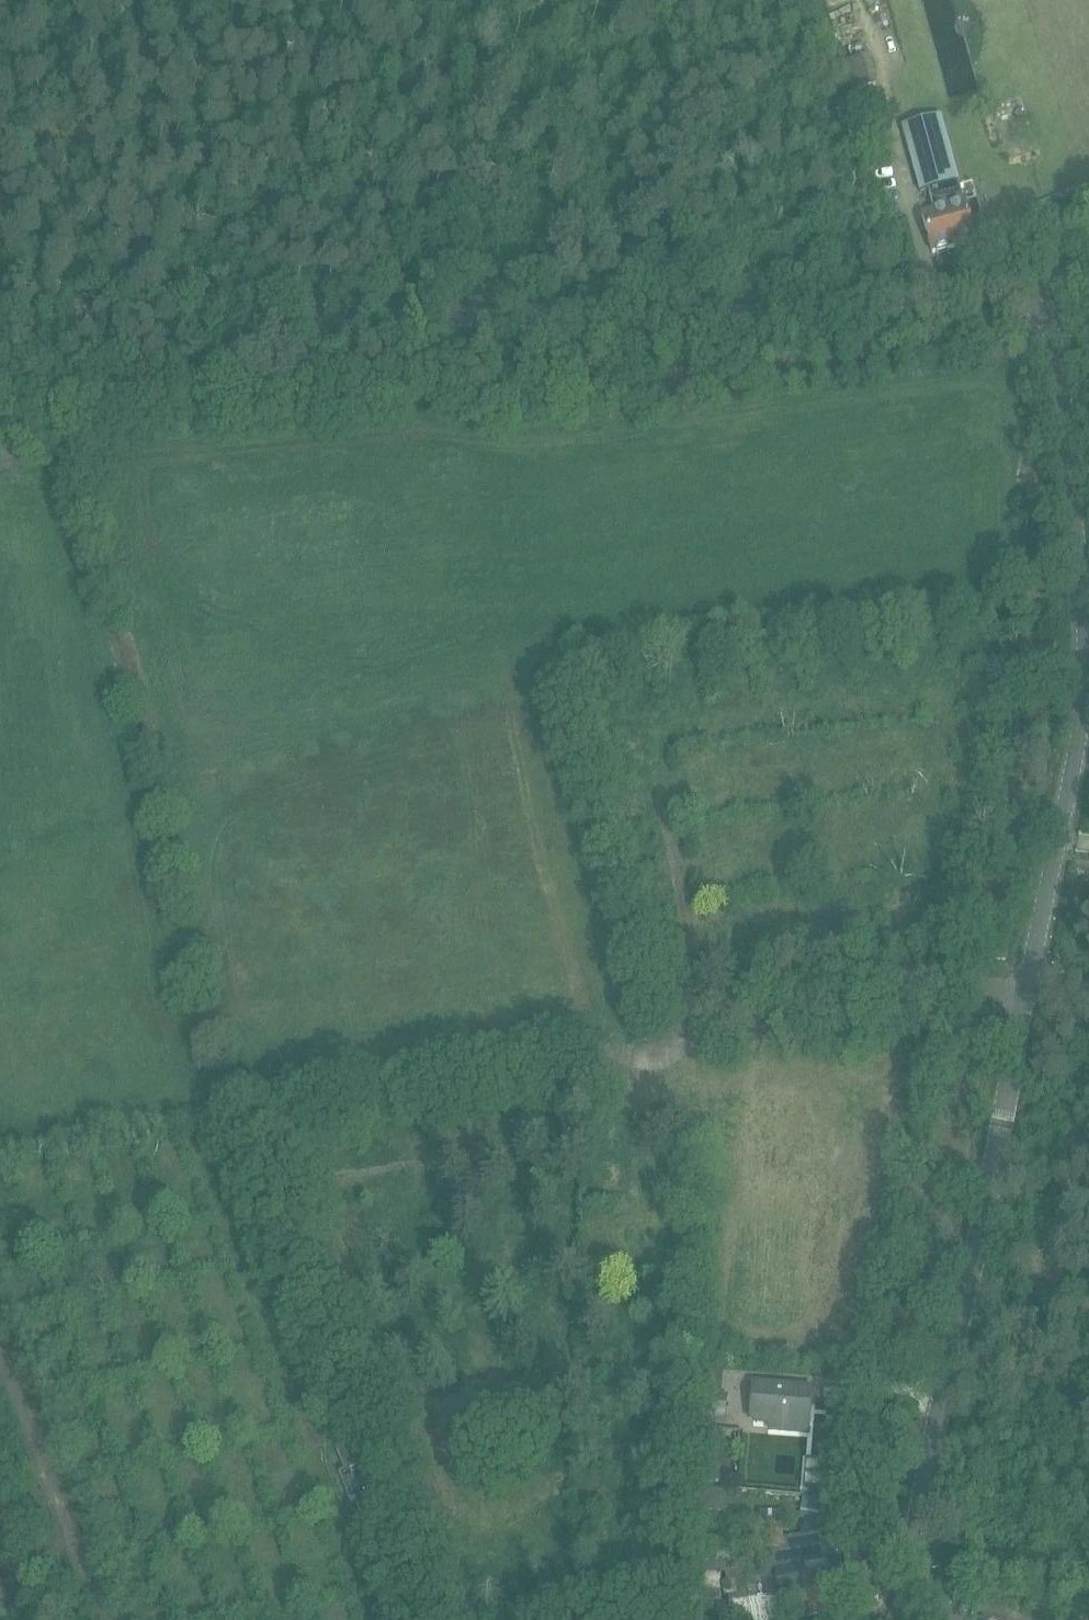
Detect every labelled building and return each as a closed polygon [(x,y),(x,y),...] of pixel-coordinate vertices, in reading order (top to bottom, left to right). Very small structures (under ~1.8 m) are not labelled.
[(870,88),(862,58),(844,63),(853,93),(870,88)] [(969,220),(964,204),(944,129),(906,139),(920,192),(928,190),(934,211),(922,214),(926,230),(929,230),(931,236),(928,237),(932,253),(975,242),(975,240),(986,237),(980,217),(969,220)] [(831,759),(831,748),(809,749),(809,759),(831,759)] [(935,882),(952,884),(953,870),(936,869),(935,882)] [(547,1103),(529,1109),(532,1120),(551,1114),(547,1103)] [(769,1430),(808,1433),(811,1389),(756,1385),(753,1419),(769,1420),(769,1430)] [(697,1412),(724,1414),(725,1396),(699,1394),(697,1412)] [(732,1619),(783,1619),(790,1618),(844,1609),(840,1585),(844,1584),(837,1543),(808,1548),(806,1538),(784,1541),(785,1549),(776,1549),(777,1527),(782,1527),(782,1526),(756,1526),(756,1551),(759,1551),(747,1554),(749,1570),(743,1571),(748,1601),(729,1604),(732,1619)] [(191,1619),(210,1619),(207,1604),(189,1607),(191,1619)]
